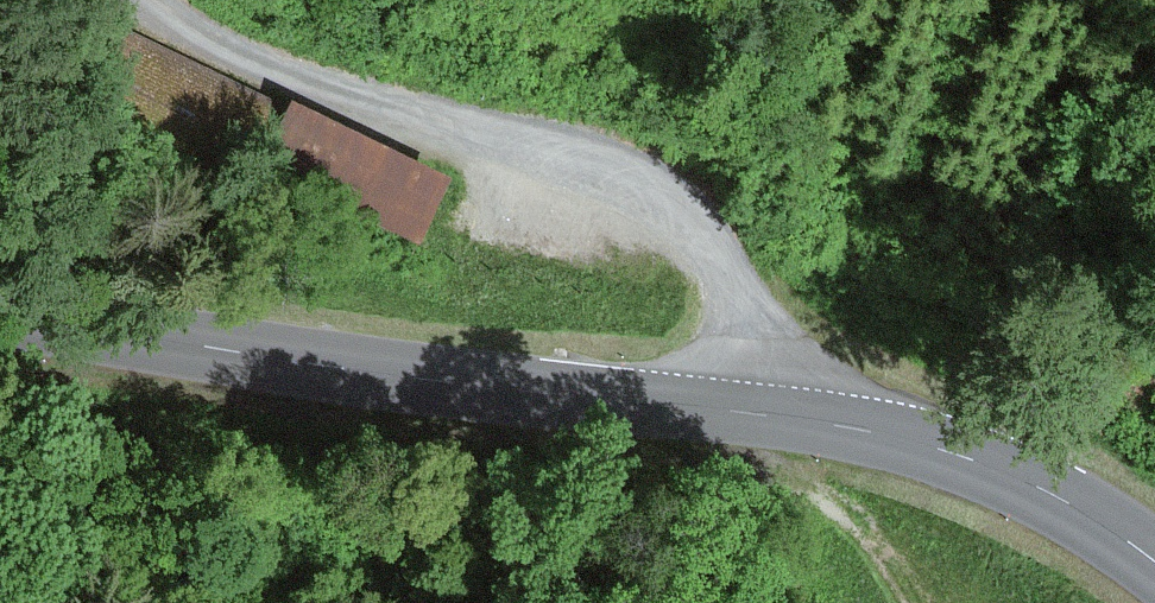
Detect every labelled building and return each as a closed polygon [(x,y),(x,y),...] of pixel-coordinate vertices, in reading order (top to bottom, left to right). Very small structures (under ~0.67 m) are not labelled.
[(294,88),(259,159),(417,237),(452,166),(294,88)]
